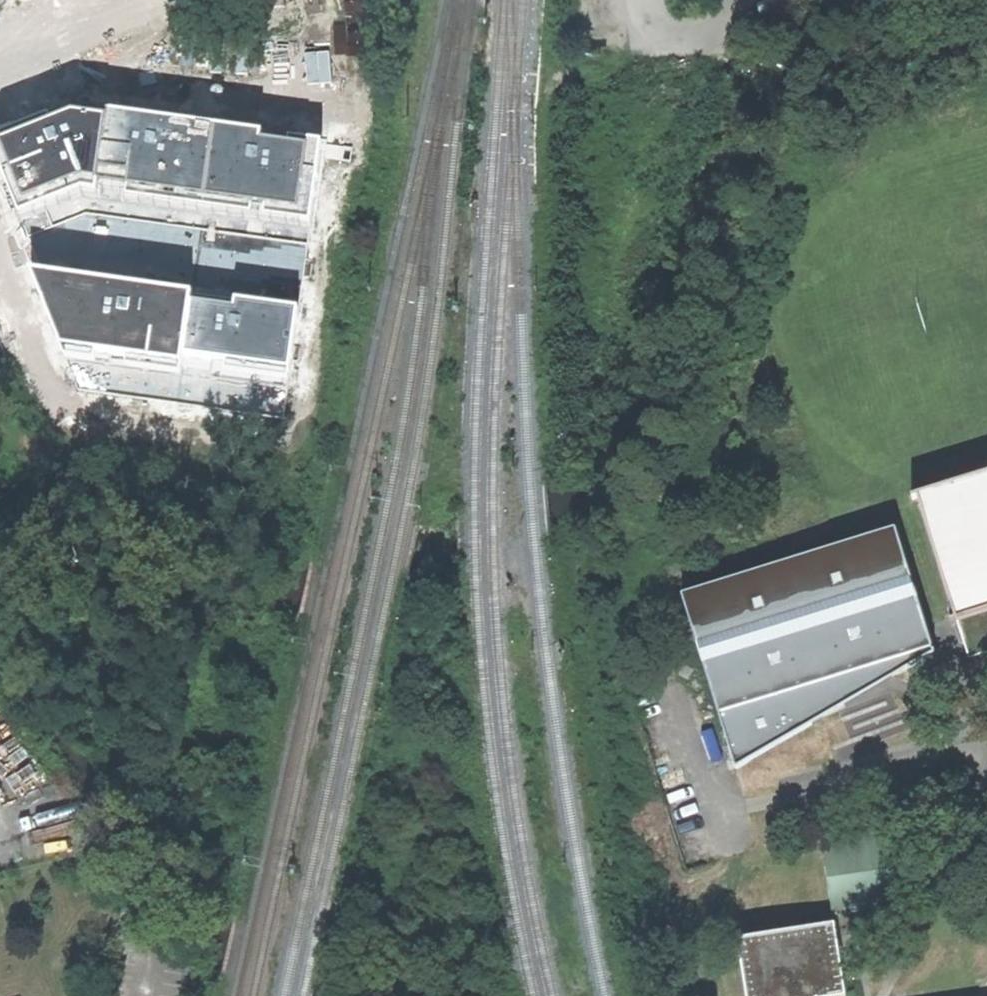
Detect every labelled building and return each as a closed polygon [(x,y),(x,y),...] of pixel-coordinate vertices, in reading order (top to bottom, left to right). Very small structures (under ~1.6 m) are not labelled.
[(0,142),(0,163),(27,233),(85,210),(303,240),(316,146),(73,113),(0,142)] [(85,210),(27,233),(33,271),(300,308),(303,240),(85,210)] [(300,308),(33,271),(68,358),(289,388),(300,308)] [(899,496),(952,665),(986,654),(986,468),(899,496)] [(681,598),(736,769),(933,654),(935,651),(933,650),(932,647),(933,645),(897,530),(681,598)] [(894,832),(822,843),(833,916),(905,904),(894,832)] [(123,905),(136,907),(138,897),(126,895),(123,905)] [(835,924),(737,940),(747,995),(846,995),(835,924)]
